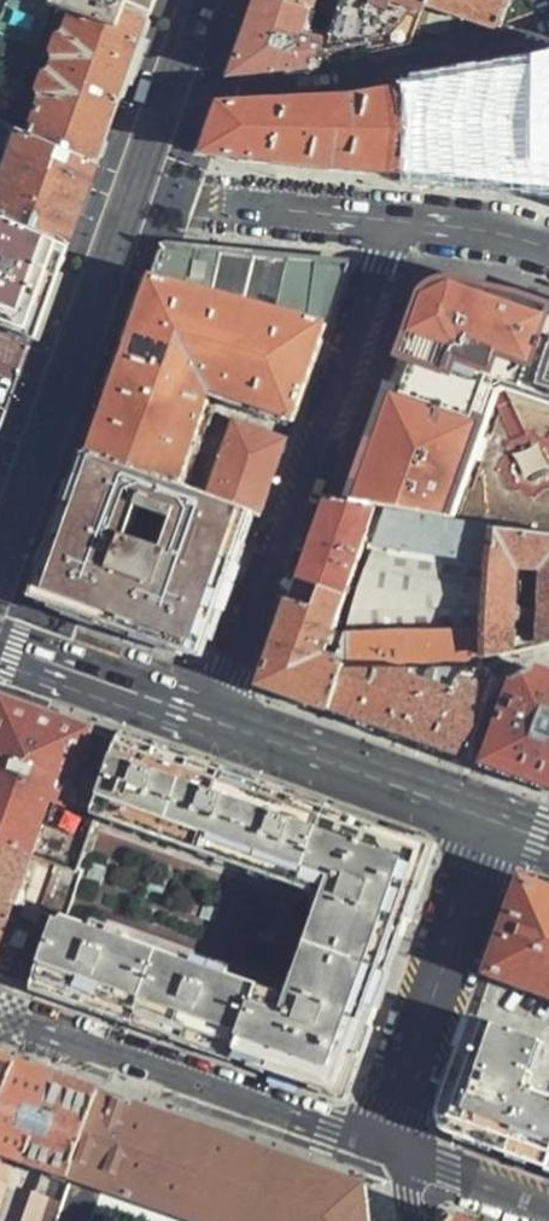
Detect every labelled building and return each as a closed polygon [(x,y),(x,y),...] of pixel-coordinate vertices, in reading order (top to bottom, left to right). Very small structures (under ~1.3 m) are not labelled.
[(49,10),(66,15),(113,30),(119,10),(145,23),(153,0),(49,0),(49,10)] [(285,0),(250,0),(239,30),(223,76),(319,66),(327,41),(303,33),(311,9),(285,0)] [(434,0),(285,0),(311,9),(335,18),(327,41),(319,66),(333,65),(410,48),(413,45),(431,9),(434,0)] [(431,9),(501,32),(548,9),(548,0),(434,0),(431,9)] [(30,138),(93,168),(117,100),(145,23),(119,10),(113,30),(66,15),(30,138)] [(410,88),(401,172),(491,181),(548,186),(548,67),(410,88)] [(401,172),(410,88),(351,97),(214,104),(205,127),(196,152),(311,163),(401,172)] [(65,249),(88,184),(92,172),(93,168),(30,138),(13,130),(0,167),(0,219),(65,249)] [(35,334),(65,249),(0,219),(0,322),(35,334)] [(159,242),(148,273),(327,320),(348,259),(253,250),(159,242)] [(213,395),(294,422),(323,334),(327,320),(148,273),(118,363),(88,454),(146,475),(155,478),(179,487),(213,395)] [(461,292),(463,290),(457,289),(450,288),(441,289),(433,293),(424,302),(421,309),(425,309),(430,309),(436,308),(441,306),(444,305),(448,303),(450,302),(455,298),(459,294),(461,292)] [(514,299),(512,302),(463,290),(461,292),(459,294),(455,298),(450,302),(448,303),(444,305),(441,306),(436,308),(430,309),(425,309),(421,309),(359,486),(377,492),(371,508),(377,509),(391,511),(441,520),(450,495),(445,493),(488,367),(548,389),(548,304),(514,299)] [(274,479),(288,440),(233,420),(206,497),(252,513),(260,517),(274,479)] [(206,642),(252,513),(206,497),(179,487),(155,478),(148,499),(192,515),(172,571),(131,556),(142,525),(130,520),(146,475),(88,454),(50,558),(42,579),(49,592),(57,605),(188,651),(197,646),(206,642)] [(352,505),(371,508),(377,492),(359,486),(356,495),(352,505)] [(352,505),(327,501),(316,533),(297,590),(292,603),(340,617),(377,509),(371,508),(352,505)] [(495,567),(497,530),(441,520),(391,511),(378,547),(407,552),(495,567)] [(497,530),(495,567),(492,633),(491,656),(548,646),(548,539),(497,530)] [(394,631),(394,639),(492,633),(495,567),(407,552),(404,559),(377,556),(351,632),(394,631)] [(340,617),(292,603),(280,638),(264,687),(333,712),(349,673),(338,674),(349,641),(334,637),(340,617)] [(338,674),(349,673),(490,668),(491,656),(492,633),(394,639),(349,641),(338,674)] [(349,673),(333,712),(402,737),(471,761),(501,681),(490,676),(490,668),(349,673)] [(486,767),(534,784),(548,789),(548,676),(544,674),(516,683),(486,767)] [(77,870),(123,739),(2,696),(0,702),(0,842),(77,870)] [(58,924),(36,987),(87,1005),(195,1044),(325,1089),(353,1074),(367,1035),(407,922),(426,867),(415,841),(302,801),(292,798),(191,763),(123,739),(77,870),(58,924)] [(18,980),(41,917),(58,924),(77,870),(0,842),(0,974),(18,980)] [(527,882),(494,972),(548,993),(548,890),(527,882)] [(548,1169),(548,1095),(531,1088),(545,1044),(476,1020),(460,1063),(443,1108),(454,1136),(521,1159),(548,1169)] [(0,1059),(0,1128),(22,1066),(9,1062),(0,1059)] [(76,1175),(104,1095),(70,1083),(22,1066),(0,1128),(0,1204),(15,1162),(47,1174),(29,1220),(60,1220),(76,1175)] [(364,1187),(174,1119),(104,1095),(76,1175),(107,1187),(200,1220),(369,1220),(364,1187)] [(76,1175),(60,1220),(96,1220),(107,1187),(76,1175)]
